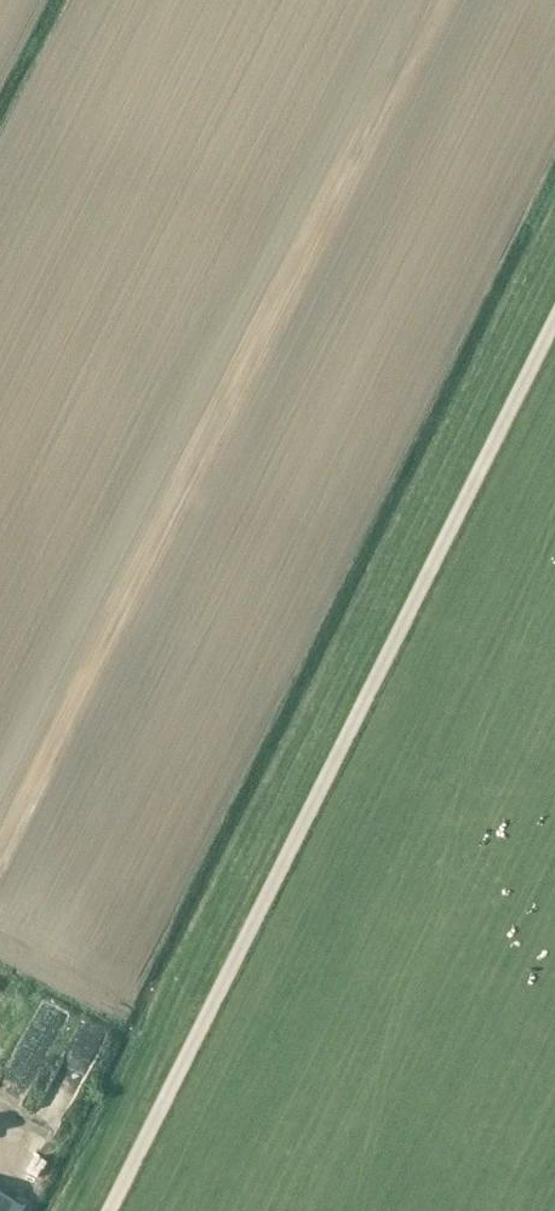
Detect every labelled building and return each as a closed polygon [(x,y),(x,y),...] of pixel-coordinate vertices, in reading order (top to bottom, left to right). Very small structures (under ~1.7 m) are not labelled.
[(45,1082),(67,1091),(95,1023),(73,1014),(45,1082)] [(0,1203),(0,1210),(14,1210),(0,1203)]
